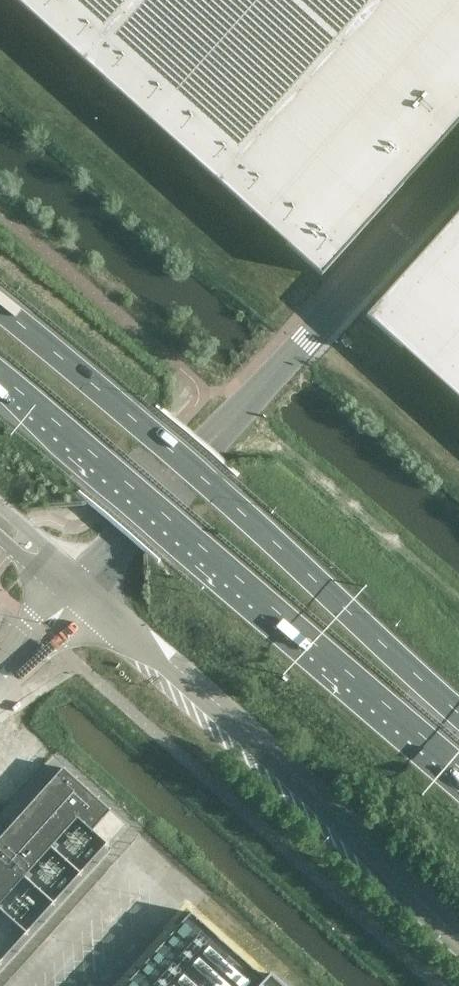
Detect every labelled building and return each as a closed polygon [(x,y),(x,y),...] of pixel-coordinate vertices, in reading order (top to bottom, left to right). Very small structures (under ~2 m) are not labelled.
[(321,276),(458,122),(458,0),(14,0),(321,276)] [(366,316),(458,399),(458,212),(366,316)] [(108,843),(93,830),(110,810),(63,768),(0,838),(0,963),(108,843)] [(279,969),(259,951),(222,918),(149,853),(30,984),(28,985),(298,985),(279,969)]
